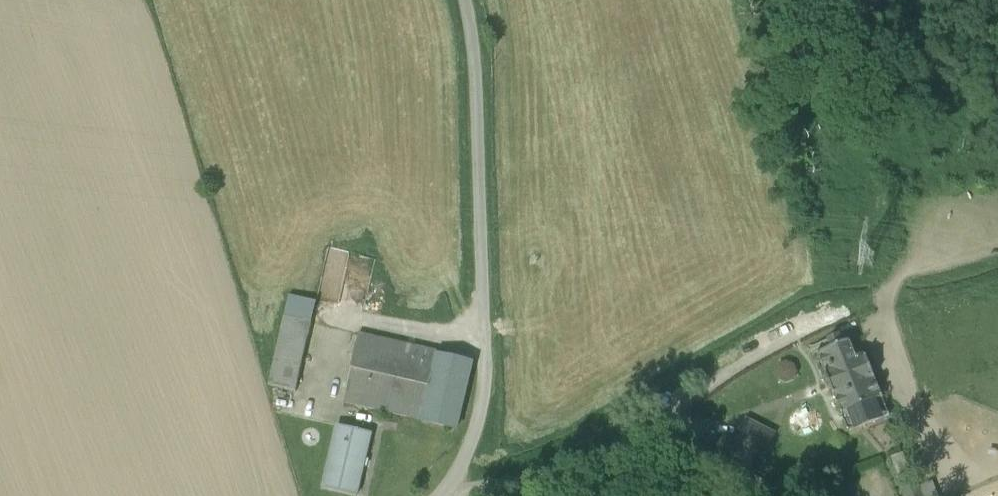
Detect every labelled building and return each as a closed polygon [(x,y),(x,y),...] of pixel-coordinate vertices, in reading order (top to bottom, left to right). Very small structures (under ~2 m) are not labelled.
[(290,296),(285,317),(312,323),(317,301),(290,296)] [(312,323),(285,317),(269,387),(296,393),(312,323)] [(438,352),(359,334),(343,404),(422,422),(437,357),(438,352)] [(865,355),(856,359),(850,343),(817,355),(841,415),(853,411),(860,428),(890,417),(865,355)] [(472,365),(437,357),(422,422),(457,430),(472,365)] [(773,436),(747,423),(736,445),(726,439),(714,461),(743,476),(755,454),(762,458),(773,436)] [(338,426),(323,490),(350,495),(356,495),(371,434),(338,426)] [(900,485),(906,495),(923,495),(915,478),(900,485)]
